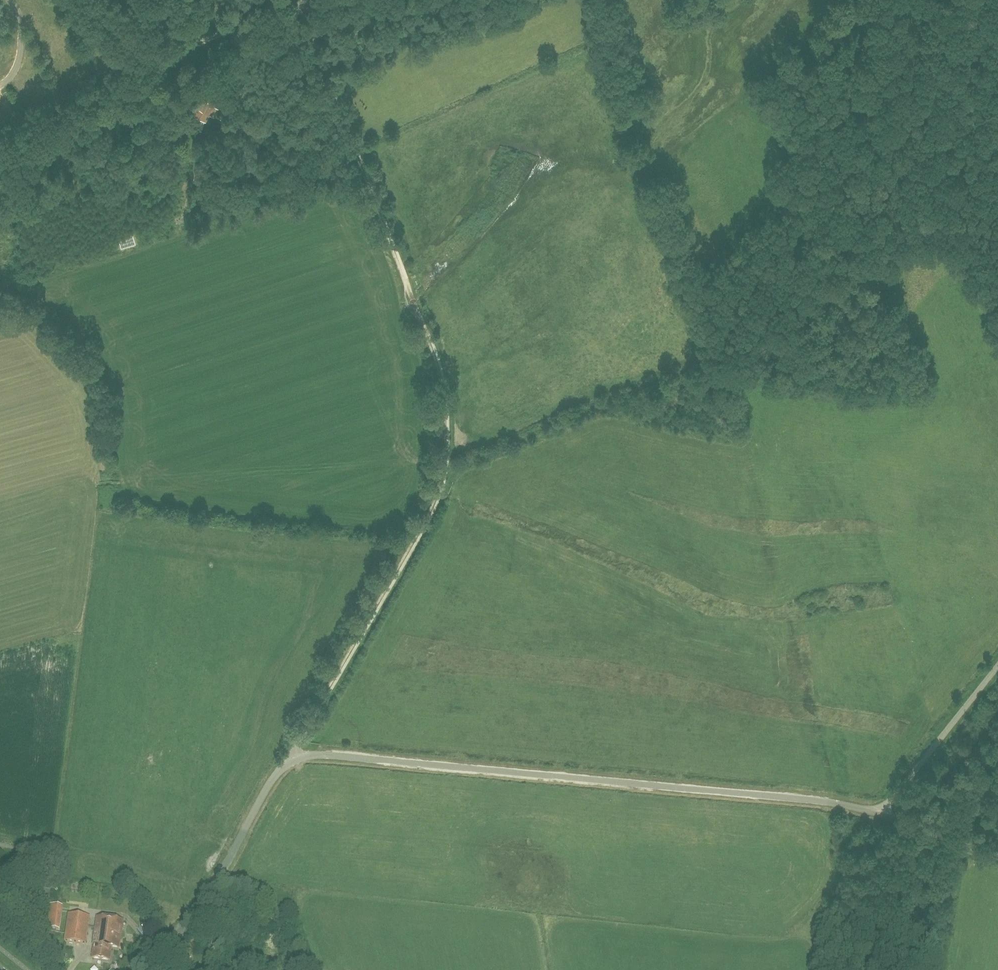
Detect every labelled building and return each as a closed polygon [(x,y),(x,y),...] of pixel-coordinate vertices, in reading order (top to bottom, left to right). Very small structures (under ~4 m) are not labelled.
[(6,54),(2,45),(0,46),(0,60),(4,69),(11,66),(6,54)] [(129,51),(121,52),(122,61),(129,61),(129,51)] [(47,97),(52,94),(46,79),(41,81),(47,97)] [(194,105),(198,107),(194,114),(205,121),(209,114),(214,117),(218,110),(213,107),(217,100),(206,94),(202,101),(198,98),(194,105)] [(10,96),(4,98),(11,116),(17,113),(10,96)] [(48,927),(57,928),(59,912),(50,911),(48,927)] [(65,940),(85,943),(89,916),(69,913),(65,940)] [(110,960),(112,947),(119,948),(123,921),(97,917),(93,944),(94,944),(92,958),(110,960)]
